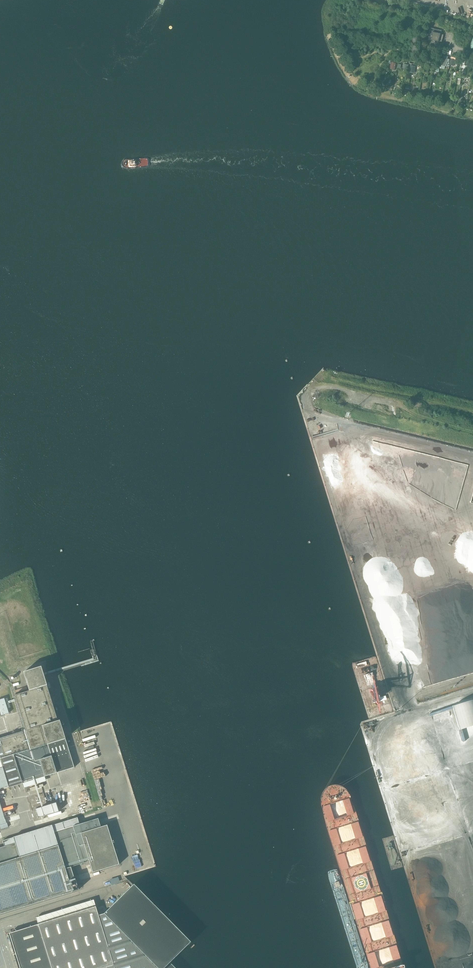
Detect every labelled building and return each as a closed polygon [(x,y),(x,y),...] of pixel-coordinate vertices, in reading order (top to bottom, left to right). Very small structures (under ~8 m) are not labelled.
[(428,39),(441,43),(443,35),(441,34),(441,31),(430,28),(428,39)] [(51,756),(48,744),(65,739),(60,720),(58,721),(41,667),(23,672),(29,690),(14,695),(25,730),(0,738),(0,788),(8,786),(9,787),(22,783),(56,773),(51,756)] [(4,698),(0,699),(0,712),(1,715),(9,713),(4,698)] [(57,802),(36,808),(39,817),(59,811),(57,802)] [(1,829),(8,827),(7,823),(15,821),(13,816),(5,819),(0,804),(0,828),(1,829)] [(119,864),(107,825),(101,827),(98,818),(50,833),(50,843),(76,835),(79,846),(82,845),(84,849),(81,850),(84,863),(89,861),(93,872),(119,864)] [(84,863),(81,850),(84,849),(82,845),(79,846),(76,835),(50,843),(40,846),(42,850),(50,848),(58,845),(69,880),(74,878),(71,867),(84,863)] [(16,846),(15,843),(0,848),(0,914),(34,903),(19,857),(17,850),(16,846)] [(73,891),(69,880),(58,845),(50,848),(64,894),(73,891)] [(19,857),(42,850),(40,846),(25,851),(24,848),(17,850),(19,857)] [(50,848),(42,850),(19,857),(34,903),(64,894),(50,848)] [(98,915),(96,906),(38,924),(52,967),(115,967),(98,915)] [(7,934),(17,967),(52,967),(38,924),(7,934)]
